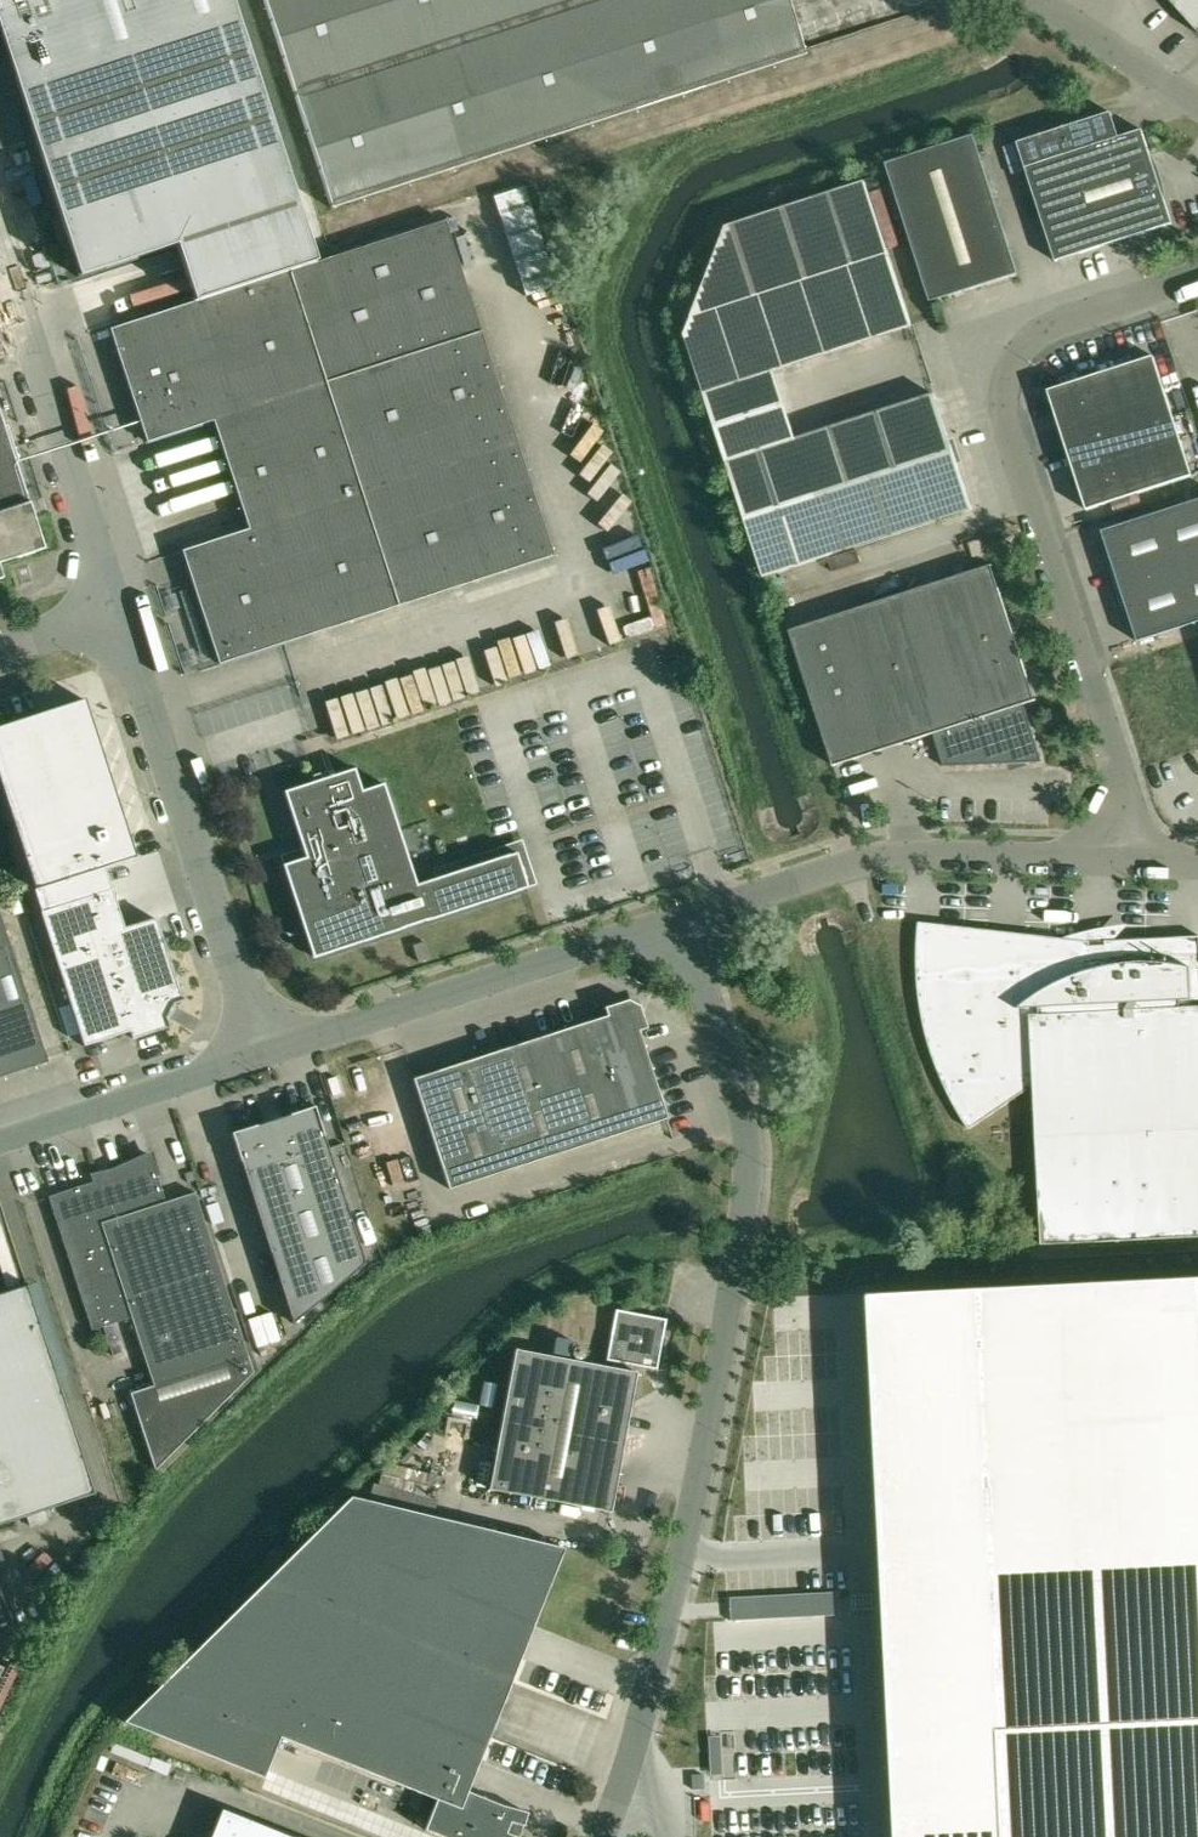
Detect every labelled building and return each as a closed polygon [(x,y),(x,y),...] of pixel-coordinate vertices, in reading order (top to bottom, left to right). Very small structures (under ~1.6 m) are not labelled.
[(79,277),(176,245),(184,269),(194,301),(242,286),(316,262),(231,0),(0,0),(0,34),(79,277)] [(331,209),(804,55),(786,0),(263,0),(331,209)] [(1197,33),(1197,0),(1169,0),(1197,33)] [(1055,262),(1126,239),(1172,224),(1142,129),(1119,137),(1111,112),(1016,143),(1055,262)] [(885,164),(930,302),(1018,274),(973,136),(885,164)] [(953,516),(972,510),(934,395),(796,440),(774,374),(913,329),(865,182),(726,227),(685,335),(764,578),(953,516)] [(219,663),(283,643),(468,583),(552,555),(489,361),(444,221),(346,252),(316,262),(242,286),(194,301),(111,330),(138,417),(147,442),(213,421),(230,473),(248,530),(182,551),(192,581),(219,663)] [(1047,391),(1067,451),(1173,416),(1153,356),(1047,391)] [(43,547),(33,516),(14,459),(0,415),(0,561),(43,547)] [(1192,476),(1173,416),(1067,451),(1086,511),(1192,476)] [(1101,531),(1137,642),(1197,622),(1197,500),(1101,531)] [(980,539),(967,543),(973,561),(986,557),(980,539)] [(933,733),(943,766),(1042,762),(1023,704),(1034,700),(990,566),(789,631),(833,766),(933,733)] [(0,727),(0,785),(70,1005),(79,1033),(84,1046),(129,1032),(132,1040),(170,1028),(167,1018),(174,1004),(183,1001),(156,917),(123,927),(104,867),(134,858),(83,699),(0,727)] [(307,859),(284,866),(292,889),(313,956),(336,949),(526,887),(515,854),(415,886),(382,785),(360,792),(352,770),(325,779),(284,792),(307,859)] [(47,1062),(46,1057),(0,917),(0,1078),(47,1062)] [(1114,940),(1104,941),(1104,945),(1089,946),(1089,941),(1071,940),(918,922),(917,933),(917,944),(916,955),(917,966),(917,977),(918,988),(919,999),(921,1009),(923,1020),(925,1031),(928,1042),(931,1052),(935,1062),(939,1073),(943,1083),(948,1093),(953,1102),(958,1112),(964,1121),(969,1129),(1028,1089),(1027,1088),(1027,1089),(1027,1086),(1033,1086),(1041,1244),(1197,1236),(1197,936),(1114,940)] [(424,941),(412,945),(417,962),(429,958),(424,941)] [(448,1189),(666,1118),(638,1031),(646,1028),(639,1005),(628,1000),(603,1008),(606,1016),(412,1079),(448,1189)] [(327,1148),(314,1106),(231,1133),(245,1176),(293,1324),(365,1263),(327,1148)] [(247,1356),(197,1199),(195,1193),(166,1202),(166,1201),(150,1155),(98,1177),(99,1179),(48,1196),(48,1197),(91,1330),(114,1323),(131,1317),(141,1349),(153,1386),(130,1393),(130,1395),(155,1470),(253,1372),(247,1356)] [(870,1293),(899,1836),(1197,1836),(1197,1277),(870,1293)] [(93,1487),(27,1283),(0,1292),(0,1525),(95,1494),(93,1487)] [(606,1360),(612,1361),(630,1364),(656,1369),(665,1319),(615,1309),(606,1360)] [(488,1489),(609,1512),(610,1512),(636,1372),(629,1371),(630,1364),(612,1361),(611,1367),(514,1349),(488,1489)] [(124,1722),(263,1777),(280,1736),(436,1799),(424,1829),(445,1836),(514,1836),(514,1835),(519,1824),(523,1825),(527,1812),(500,1805),(500,1804),(467,1791),(475,1770),(496,1718),(504,1697),(526,1641),(533,1625),(564,1548),(432,1516),(436,1500),(435,1499),(438,1488),(381,1473),(378,1485),(373,1483),(368,1501),(350,1497),(124,1722)] [(221,1808),(210,1836),(293,1836),(221,1808)]
